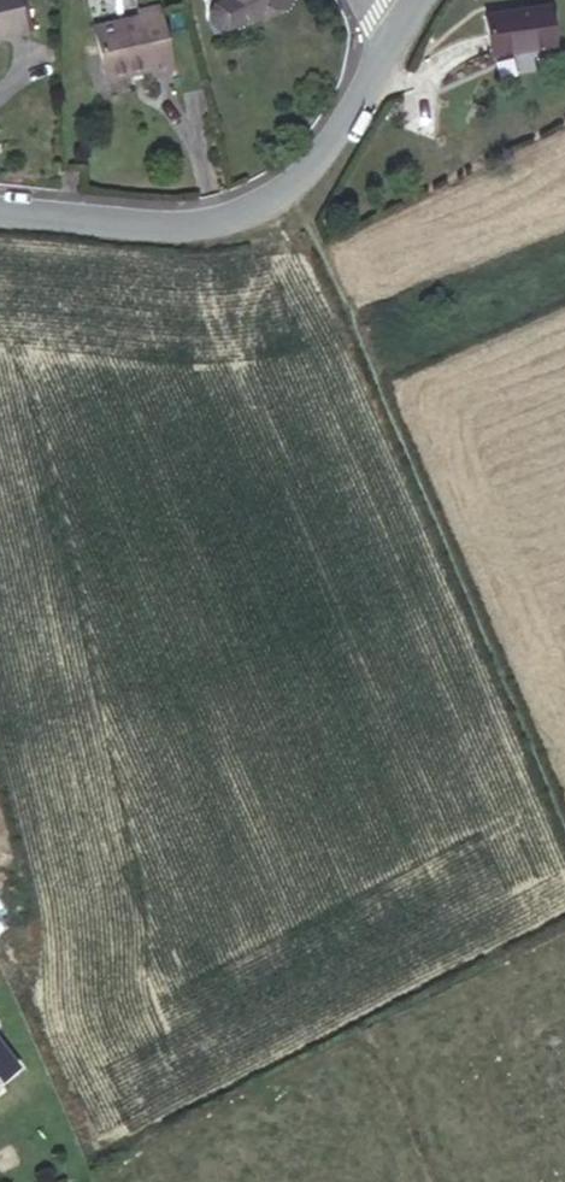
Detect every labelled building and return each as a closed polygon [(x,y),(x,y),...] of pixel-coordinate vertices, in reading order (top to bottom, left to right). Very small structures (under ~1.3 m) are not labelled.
[(32,37),(23,0),(0,0),(0,46),(32,37)] [(245,0),(239,0),(223,8),(219,14),(218,21),(219,23),(222,29),(228,33),(235,33),(256,22),(245,0)] [(256,22),(296,1),(295,0),(245,0),(256,22)] [(550,4),(490,10),(494,51),(555,43),(550,4)] [(142,18),(102,28),(115,81),(156,70),(157,76),(178,70),(162,7),(141,12),(142,18)] [(3,1080),(21,1065),(0,1039),(0,1077),(3,1080)]
